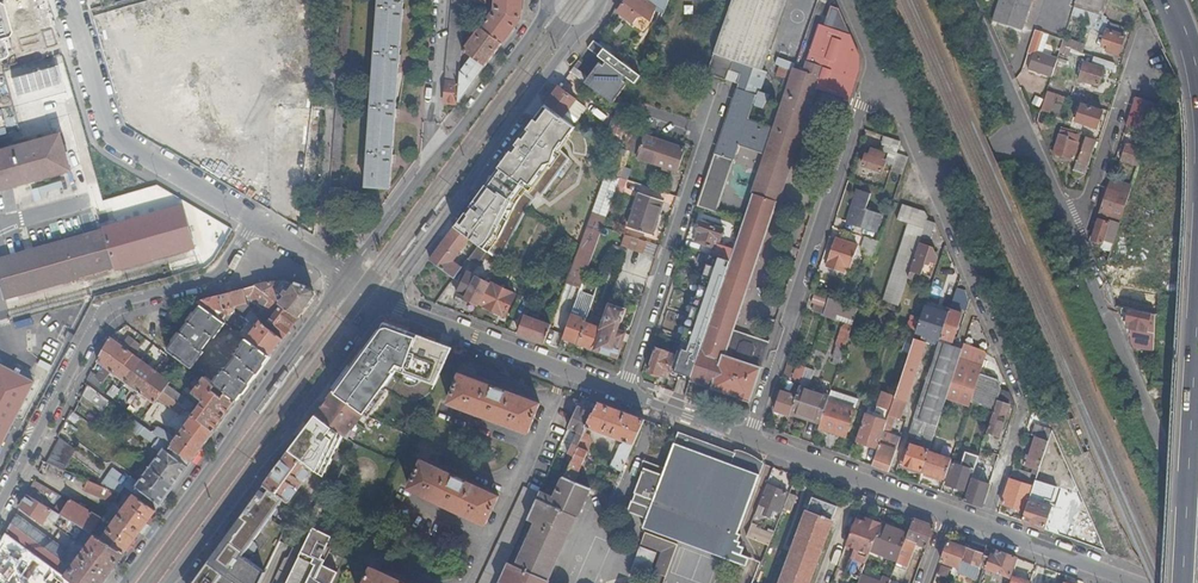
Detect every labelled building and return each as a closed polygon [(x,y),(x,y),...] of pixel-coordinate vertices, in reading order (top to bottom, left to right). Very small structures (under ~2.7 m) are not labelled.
[(185,38),(215,30),(207,0),(174,0),(185,38)] [(286,69),(315,61),(299,0),(268,0),(286,69)] [(367,184),(366,184),(366,186),(391,187),(391,186),(390,186),(404,0),(380,0),(367,184)] [(461,71),(462,59),(462,54),(463,49),(465,25),(466,17),(467,1),(467,0),(454,0),(453,11),(448,70),(461,71)] [(496,8),(494,7),(488,14),(491,16),(482,28),(503,43),(521,19),(522,0),(496,0),(496,8)] [(616,13),(621,16),(621,17),(633,25),(638,18),(645,17),(652,22),(655,12),(657,7),(647,0),(626,0),(616,13)] [(659,0),(647,0),(657,7),(655,12),(664,15),(667,6),(659,0)] [(775,128),(749,119),(757,95),(758,94),(748,91),(756,67),(765,70),(765,69),(789,0),(735,0),(716,53),(709,73),(727,80),(731,70),(741,73),(738,83),(739,84),(716,153),(707,180),(726,186),(740,144),(767,153),(775,128)] [(994,20),(1023,30),(1032,0),(1001,0),(994,20)] [(1077,2),(1100,9),(1103,0),(1078,0),(1077,2)] [(825,26),(850,35),(842,16),(839,9),(831,6),(825,26)] [(11,46),(0,9),(0,50),(11,46)] [(461,71),(458,104),(487,65),(503,43),(482,28),(466,17),(465,25),(476,32),(463,49),(462,54),(470,59),(461,71)] [(825,26),(820,24),(808,63),(823,68),(816,91),(844,100),(853,72),(852,60),(859,57),(850,35),(825,26)] [(1127,30),(1110,24),(1103,43),(1109,45),(1107,51),(1119,55),(1127,30)] [(1065,38),(1065,40),(1062,46),(1083,53),(1086,45),(1065,38)] [(639,85),(645,76),(605,47),(588,70),(579,63),(572,72),(617,103),(633,81),(639,85)] [(1052,77),(1058,59),(1036,52),(1030,69),(1052,77)] [(1116,64),(1096,58),(1094,64),(1087,62),(1081,79),(1090,82),(1090,84),(1099,87),(1105,69),(1113,71),(1116,64)] [(750,399),(769,342),(733,330),(776,202),(779,203),(816,91),(823,68),(808,63),(804,73),(795,70),(775,128),(767,153),(734,251),(730,261),(690,380),(713,387),(728,392),(750,399)] [(758,94),(757,95),(761,96),(770,71),(765,69),(765,70),(756,67),(748,91),(758,94)] [(455,103),(458,104),(461,71),(448,70),(445,102),(448,103),(448,104),(454,105),(455,103)] [(559,86),(545,104),(546,105),(560,87),(559,86)] [(576,99),(560,87),(546,105),(562,117),(576,99)] [(1047,92),(1041,111),(1050,114),(1056,95),(1047,92)] [(634,96),(633,99),(628,113),(626,119),(663,132),(668,119),(642,110),(645,101),(634,96)] [(1136,98),(1127,125),(1140,129),(1150,132),(1153,124),(1159,105),(1136,98)] [(576,99),(562,117),(573,125),(587,107),(576,99)] [(562,117),(546,105),(545,104),(456,227),(470,237),(479,244),(486,250),(501,260),(528,207),(529,207),(538,194),(542,197),(569,159),(560,146),(575,126),(573,125),(562,117)] [(1076,122),(1097,129),(1103,112),(1082,104),(1076,122)] [(275,105),(271,179),(311,181),(315,108),(275,105)] [(616,116),(614,122),(623,128),(625,121),(626,119),(616,116)] [(623,128),(617,143),(613,154),(606,173),(620,178),(630,150),(639,125),(625,121),(623,128)] [(623,128),(614,122),(608,140),(617,143),(623,128)] [(653,130),(639,125),(630,150),(638,153),(636,157),(643,159),(653,130)] [(662,140),(664,134),(653,130),(643,159),(654,163),(662,140)] [(65,169),(55,134),(0,149),(0,187),(65,169)] [(1059,134),(1053,153),(1073,159),(1079,143),(1069,139),(1069,137),(1059,134)] [(900,141),(885,136),(881,149),(896,154),(900,141)] [(1076,161),(1073,170),(1084,174),(1095,140),(1086,137),(1078,162),(1076,161)] [(662,140),(654,163),(678,171),(685,149),(662,140)] [(1121,161),(1139,167),(1144,149),(1127,144),(1126,148),(1123,147),(1121,152),(1124,153),(1121,161)] [(884,154),(872,150),(870,156),(867,155),(863,165),(881,171),(884,161),(882,160),(884,154)] [(896,154),(890,171),(902,174),(908,158),(896,154)] [(718,212),(726,186),(707,180),(698,205),(718,212)] [(1112,180),(1109,188),(1122,192),(1129,195),(1130,192),(1132,186),(1112,180)] [(330,188),(329,200),(340,200),(341,189),(330,188)] [(1122,192),(1109,188),(1100,216),(1117,222),(1120,223),(1122,217),(1113,214),(1117,202),(1126,206),(1129,195),(1122,192)] [(846,223),(871,231),(877,212),(867,209),(872,193),(858,189),(846,223)] [(662,201),(640,194),(628,227),(651,235),(662,201)] [(883,300),(899,305),(908,278),(908,276),(919,243),(921,236),(927,220),(927,218),(925,212),(902,204),(897,219),(909,223),(883,300)] [(182,206),(102,227),(103,230),(113,269),(114,271),(195,249),(182,206)] [(592,211),(580,245),(566,284),(580,289),(606,217),(592,211)] [(877,212),(871,231),(876,232),(882,214),(877,212)] [(935,223),(927,220),(921,236),(930,239),(935,223)] [(1114,243),(1119,226),(1116,225),(1099,220),(1092,241),(1102,244),(1107,231),(1113,234),(1111,242),(1114,243)] [(730,261),(734,251),(718,245),(724,229),(702,222),(702,224),(700,223),(698,224),(697,227),(698,229),(700,230),(695,242),(715,249),(713,255),(730,261)] [(470,237),(456,227),(431,261),(432,262),(447,272),(455,278),(461,269),(452,262),(470,237)] [(113,269),(103,230),(0,258),(0,278),(6,298),(113,269)] [(647,242),(627,235),(623,246),(628,248),(643,253),(647,242)] [(859,246),(835,238),(826,267),(844,272),(846,266),(851,267),(859,246)] [(868,239),(865,249),(877,253),(880,243),(868,239)] [(919,243),(908,276),(912,277),(914,271),(921,273),(925,263),(928,264),(930,260),(935,262),(936,257),(933,247),(919,243)] [(486,250),(479,244),(469,258),(477,263),(486,250)] [(713,255),(706,253),(703,262),(708,263),(704,275),(699,273),(696,283),(701,284),(697,296),(692,294),(688,304),(693,305),(689,317),(684,315),(681,325),(686,326),(677,354),(669,375),(679,378),(680,376),(690,380),(730,261),(713,255)] [(478,304),(490,283),(469,272),(459,290),(467,294),(465,298),(478,304)] [(265,282),(256,285),(273,297),(283,304),(300,317),(315,297),(311,288),(286,280),(265,282)] [(516,294),(493,283),(482,304),(506,315),(516,294)] [(538,288),(529,284),(524,294),(522,299),(531,303),(538,288)] [(1139,292),(1108,285),(1117,306),(1128,309),(1135,310),(1139,292)] [(246,301),(243,288),(197,300),(202,304),(222,320),(227,314),(235,321),(232,327),(236,330),(244,319),(233,312),(231,306),(242,303),(246,301)] [(594,297),(580,292),(573,311),(579,313),(578,316),(586,319),(594,297)] [(1155,314),(1155,295),(1139,292),(1135,310),(1150,313),(1155,314)] [(826,308),(828,299),(814,295),(812,303),(826,308)] [(283,304),(273,297),(264,308),(274,315),(283,304)] [(284,337),(300,317),(283,304),(274,315),(264,308),(248,298),(250,307),(252,308),(265,324),(284,337)] [(847,304),(829,298),(828,299),(826,308),(821,321),(833,324),(835,319),(841,321),(847,304)] [(222,320),(202,304),(196,312),(194,312),(189,319),(190,321),(181,332),(179,332),(174,339),(174,341),(169,348),(193,366),(203,351),(201,350),(212,335),(214,337),(225,322),(222,320)] [(608,304),(600,328),(603,329),(596,349),(618,358),(623,342),(628,343),(631,336),(625,335),(626,333),(618,330),(625,310),(608,304)] [(858,309),(847,304),(841,321),(853,325),(858,309)] [(271,356),(284,337),(265,324),(252,308),(250,311),(259,323),(248,339),(271,356)] [(941,308),(938,315),(947,318),(949,311),(941,308)] [(947,318),(940,337),(952,342),(952,341),(961,313),(958,312),(950,309),(949,311),(947,318)] [(1135,310),(1128,309),(1126,321),(1127,321),(1130,321),(1130,328),(1129,328),(1146,331),(1150,313),(1135,310)] [(579,313),(573,311),(563,338),(578,343),(586,319),(578,316),(579,313)] [(894,399),(906,402),(926,342),(923,341),(925,334),(940,339),(940,337),(947,318),(938,315),(923,311),(921,317),(912,344),(895,397),(894,399)] [(910,332),(906,342),(912,344),(921,317),(911,315),(906,331),(910,332)] [(544,344),(551,324),(541,320),(540,322),(526,316),(519,334),(544,344)] [(594,322),(586,319),(578,343),(593,349),(600,328),(593,326),(594,322)] [(841,321),(839,327),(851,331),(853,325),(841,321)] [(248,339),(236,330),(232,327),(230,329),(238,336),(237,336),(244,341),(236,353),(238,355),(227,369),(225,367),(215,382),(217,384),(223,388),(239,400),(271,356),(248,339)] [(436,385),(452,347),(417,334),(417,337),(388,327),(385,327),(382,329),(335,390),(364,413),(396,371),(436,385)] [(839,327),(831,353),(842,357),(851,331),(839,327)] [(1133,344),(1154,347),(1154,336),(1130,331),(1133,344)] [(121,344),(110,336),(104,348),(120,360),(128,349),(121,344)] [(123,340),(121,344),(128,349),(135,340),(130,336),(126,342),(123,340)] [(135,340),(128,349),(136,355),(138,351),(136,350),(140,344),(135,340)] [(921,440),(919,446),(929,450),(946,399),(952,381),(957,367),(959,359),(963,349),(951,345),(939,341),(913,418),(927,422),(921,440)] [(983,367),(987,354),(985,350),(964,343),(963,349),(959,359),(983,367)] [(669,375),(677,354),(657,347),(649,370),(659,374),(660,372),(669,375)] [(120,360),(104,348),(97,360),(105,365),(112,371),(120,360)] [(128,349),(120,360),(134,371),(142,360),(136,355),(128,349)] [(134,371),(120,360),(112,371),(110,373),(113,375),(114,372),(126,381),(134,371)] [(142,360),(134,371),(149,381),(156,370),(154,368),(142,360)] [(159,367),(156,370),(164,376),(167,372),(164,370),(168,365),(164,361),(159,367)] [(36,381),(2,362),(0,367),(0,450),(30,392),(36,381)] [(787,364),(782,378),(788,380),(793,366),(787,364)] [(112,371),(105,365),(99,373),(106,379),(110,373),(112,371)] [(800,383),(806,368),(797,365),(792,380),(800,383)] [(799,387),(808,390),(815,370),(806,368),(800,383),(799,387)] [(156,370),(149,381),(163,392),(168,385),(171,381),(164,376),(156,370)] [(149,381),(134,371),(126,381),(138,390),(136,392),(139,394),(149,381)] [(104,382),(91,372),(87,379),(100,388),(104,382)] [(540,403),(460,373),(449,402),(529,432),(540,403)] [(994,410),(997,399),(1001,388),(1001,387),(998,380),(980,374),(975,390),(971,402),(994,410)] [(222,422),(239,400),(223,388),(219,393),(214,389),(217,384),(215,382),(206,375),(194,393),(204,401),(196,412),(194,410),(196,408),(195,405),(181,396),(177,402),(185,408),(194,415),(216,431),(222,422)] [(163,392),(149,381),(139,394),(141,396),(143,393),(155,402),(158,398),(163,392)] [(969,407),(971,402),(975,390),(975,389),(952,381),(946,399),(969,407)] [(116,398),(121,387),(113,383),(108,394),(116,398)] [(177,402),(181,396),(168,385),(163,392),(177,402)] [(88,386),(81,395),(102,412),(110,402),(88,386)] [(791,412),(810,418),(818,393),(808,390),(799,387),(797,393),(791,412)] [(997,399),(1015,405),(1009,391),(1001,388),(997,399)] [(318,412),(317,414),(344,435),(349,439),(355,427),(365,414),(364,413),(335,390),(318,412)] [(790,414),(791,412),(797,393),(794,392),(793,395),(781,391),(775,409),(779,411),(790,414)] [(177,402),(163,392),(158,398),(181,415),(185,408),(177,402)] [(878,448),(889,416),(894,399),(895,397),(882,392),(875,416),(866,413),(856,441),(857,441),(878,448)] [(818,393),(810,418),(821,421),(828,401),(829,397),(818,393)] [(138,412),(140,398),(130,397),(128,411),(138,412)] [(889,416),(895,417),(900,419),(906,402),(894,399),(889,416)] [(1014,409),(1015,405),(997,399),(994,410),(987,432),(999,436),(1001,431),(1002,427),(1009,407),(1014,409)] [(587,427),(598,402),(592,400),(588,410),(585,409),(586,405),(580,403),(569,427),(579,432),(569,454),(574,456),(585,432),(587,427)] [(821,421),(820,426),(819,430),(834,435),(835,432),(846,436),(854,410),(828,401),(821,421)] [(624,466),(645,420),(598,402),(587,427),(604,433),(603,437),(606,438),(607,435),(625,442),(626,443),(620,445),(613,460),(624,466)] [(344,435),(317,414),(289,451),(313,469),(325,476),(344,435)] [(398,430),(411,436),(418,421),(405,414),(398,430)] [(216,431),(194,415),(181,433),(178,431),(174,437),(158,427),(154,433),(193,462),(216,431)] [(873,465),(889,472),(900,437),(890,434),(895,417),(889,416),(878,448),(877,453),(873,465)] [(1048,440),(1052,429),(1035,424),(1031,434),(1036,436),(1048,440)] [(154,433),(146,427),(141,433),(156,444),(154,447),(161,452),(150,467),(175,486),(193,462),(154,433)] [(590,435),(585,432),(574,456),(565,476),(575,481),(592,441),(590,435)] [(1037,475),(1048,440),(1036,436),(1026,466),(1034,468),(1032,473),(1037,475)] [(60,438),(47,462),(51,464),(65,470),(76,449),(60,438)] [(999,454),(1002,446),(984,440),(981,448),(999,454)] [(856,446),(877,453),(878,448),(857,441),(856,446)] [(627,503),(630,504),(627,512),(645,519),(645,520),(735,555),(732,562),(746,568),(749,559),(741,556),(744,549),(739,547),(741,544),(739,543),(741,536),(738,535),(761,476),(674,444),(665,469),(643,461),(638,472),(640,473),(627,503)] [(900,463),(922,471),(929,451),(929,450),(919,446),(912,444),(910,450),(906,449),(900,463)] [(289,451),(265,484),(285,499),(289,502),(290,501),(313,469),(289,451)] [(943,478),(945,479),(952,459),(929,451),(922,471),(925,472),(935,476),(943,478)] [(967,491),(973,475),(979,456),(965,451),(961,465),(953,462),(946,484),(967,491)] [(423,459),(409,487),(486,523),(499,495),(423,459)] [(621,471),(624,466),(613,460),(611,466),(621,471)] [(900,466),(921,473),(922,471),(900,463),(900,466)] [(65,470),(51,464),(48,471),(62,477),(65,470)] [(175,486),(150,467),(139,482),(130,476),(129,478),(115,468),(110,474),(124,485),(136,494),(158,510),(175,486)] [(783,470),(775,467),(769,483),(777,486),(783,470)] [(1032,473),(1013,467),(1010,475),(1034,483),(1037,475),(1032,473)] [(925,472),(924,475),(942,481),(943,478),(935,476),(925,472)] [(124,485),(110,474),(101,485),(119,493),(124,485)] [(982,506),(989,484),(980,480),(980,477),(973,475),(967,491),(964,499),(982,506)] [(591,487),(575,481),(565,476),(564,476),(554,496),(540,490),(528,518),(542,524),(522,568),(508,562),(499,582),(500,582),(547,582),(567,538),(576,518),(577,518),(591,487)] [(1025,511),(1029,499),(1033,486),(1009,478),(1001,503),(1025,511)] [(62,495),(35,479),(27,494),(54,510),(61,498),(62,495)] [(119,493),(101,485),(90,480),(86,490),(114,502),(120,493),(119,493)] [(192,582),(260,582),(266,571),(243,554),(245,552),(250,554),(254,552),(257,548),(256,542),(254,540),(261,531),(285,499),(265,484),(192,582)] [(777,488),(768,484),(761,504),(766,506),(774,509),(780,511),(788,492),(781,490),(777,488)] [(525,487),(480,582),(498,582),(538,493),(525,487)] [(797,497),(790,493),(785,508),(792,511),(797,497)] [(54,510),(27,494),(20,507),(43,524),(47,518),(51,518),(55,521),(59,513),(54,510)] [(126,552),(158,510),(136,494),(114,524),(101,516),(70,498),(68,502),(61,514),(86,529),(93,532),(100,522),(110,529),(103,539),(126,552)] [(310,515),(318,520),(319,517),(327,500),(323,496),(310,515)] [(813,497),(808,511),(807,512),(780,582),(810,582),(838,507),(813,497)] [(68,502),(61,498),(54,510),(59,513),(61,514),(68,502)] [(1022,520),(1043,528),(1050,506),(1029,499),(1025,511),(1022,520)] [(766,506),(761,504),(753,523),(757,525),(758,525),(763,514),(766,506)] [(774,509),(766,506),(763,514),(771,517),(774,509)] [(68,551),(16,514),(8,531),(57,567),(68,551)] [(86,529),(61,514),(55,524),(77,540),(86,529)] [(865,522),(857,518),(847,546),(855,549),(853,553),(851,559),(866,565),(872,550),(880,529),(882,524),(872,520),(871,524),(865,522)] [(935,527),(914,519),(909,534),(907,538),(916,541),(919,542),(919,544),(927,547),(935,527)] [(642,529),(732,562),(735,555),(645,520),(642,529)] [(897,529),(882,524),(880,529),(895,535),(897,529)] [(339,571),(325,564),(321,562),(329,545),(333,535),(315,526),(288,582),(333,582),(339,571)] [(770,545),(774,535),(756,528),(751,526),(747,536),(770,545)] [(86,529),(77,540),(88,548),(97,535),(93,532),(86,529)] [(895,535),(880,529),(872,550),(898,560),(904,547),(907,538),(909,534),(897,529),(895,535)] [(677,545),(645,533),(640,545),(660,553),(653,573),(665,577),(677,545)] [(126,552),(103,539),(97,535),(88,548),(67,576),(72,580),(77,582),(103,582),(126,552)] [(916,541),(907,538),(904,547),(913,550),(916,541)] [(955,565),(960,567),(967,548),(949,542),(941,561),(955,565)] [(321,562),(325,564),(333,547),(329,545),(321,562)] [(904,547),(898,560),(897,563),(906,566),(913,550),(904,547)] [(959,571),(978,578),(980,572),(985,555),(967,548),(960,567),(959,571)] [(1011,577),(1017,558),(998,551),(996,556),(992,555),(991,557),(987,568),(1011,577)] [(985,573),(987,568),(991,557),(985,555),(980,572),(985,573)] [(949,578),(953,569),(942,565),(938,574),(949,578)] [(957,576),(959,571),(960,567),(955,565),(951,574),(957,576)] [(364,582),(408,582),(372,566),(364,582)]
